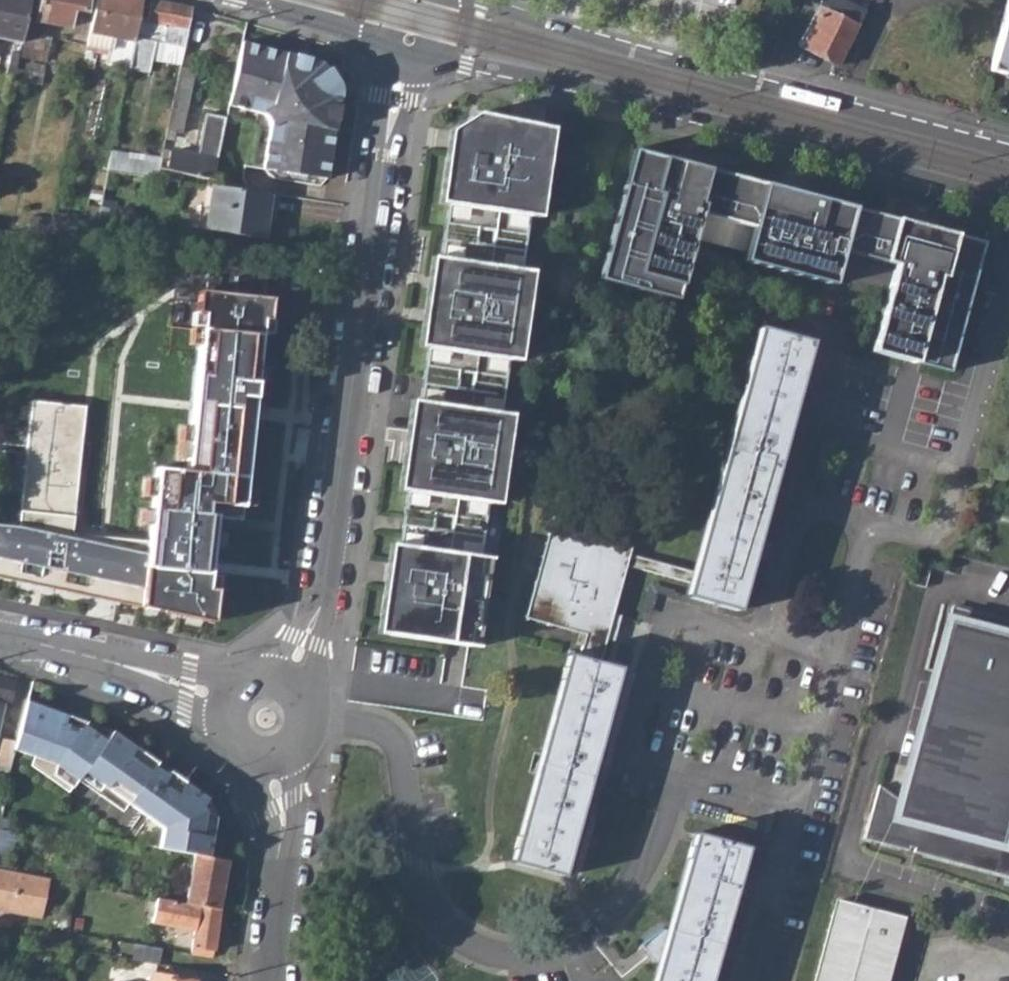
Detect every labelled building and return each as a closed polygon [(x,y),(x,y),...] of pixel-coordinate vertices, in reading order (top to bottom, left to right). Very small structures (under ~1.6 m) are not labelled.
[(22,42),(23,33),(27,18),(30,0),(0,0),(0,38),(22,42)] [(74,9),(85,11),(88,0),(30,0),(27,18),(69,27),(74,9)] [(139,16),(142,0),(95,0),(86,45),(98,47),(109,50),(131,54),(135,37),(139,16)] [(184,47),(192,7),(156,0),(150,0),(146,18),(139,16),(135,37),(131,54),(129,67),(150,72),(152,60),(156,41),(184,47)] [(150,0),(142,0),(139,16),(146,18),(150,0)] [(838,62),(852,33),(865,8),(848,0),(819,0),(814,11),(818,14),(803,45),(838,62)] [(988,69),(1008,74),(1008,0),(1005,0),(988,69)] [(51,38),(23,33),(22,42),(19,56),(46,61),(51,38)] [(184,47),(156,41),(152,60),(180,65),(184,47)] [(321,63),(241,41),(228,105),(264,112),(270,124),(263,169),(327,178),(340,92),(334,83),(324,89),(317,79),(328,73),(321,63)] [(94,69),(98,47),(86,45),(82,66),(94,69)] [(106,63),(128,68),(129,67),(131,54),(109,50),(108,55),(106,63)] [(182,132),(195,70),(180,66),(166,136),(172,137),(173,131),(182,132)] [(324,89),(334,83),(328,73),(317,79),(324,89)] [(213,180),(225,121),(226,116),(206,113),(198,155),(172,150),(168,169),(159,168),(157,177),(180,180),(181,172),(213,180)] [(542,136),(479,123),(477,135),(462,133),(392,624),(471,635),(542,136)] [(168,169),(172,150),(163,148),(161,157),(161,161),(159,168),(168,169)] [(108,170),(157,177),(159,168),(161,161),(154,160),(150,162),(128,159),(129,153),(112,150),(108,170)] [(948,370),(982,242),(635,150),(600,278),(657,293),(680,207),(734,222),(725,255),(831,283),(840,250),(896,265),(873,350),(948,370)] [(128,159),(150,162),(154,160),(161,161),(161,157),(129,153),(128,159)] [(179,189),(210,194),(212,185),(180,180),(179,189)] [(104,185),(102,198),(98,214),(94,236),(109,237),(118,187),(104,185)] [(205,229),(265,238),(267,220),(271,194),(254,192),(212,185),(210,194),(205,229)] [(271,194),(267,220),(275,221),(277,195),(271,194)] [(243,493),(248,449),(260,335),(254,334),(257,314),(226,312),(224,314),(211,292),(201,298),(209,311),(207,329),(200,328),(191,413),(162,410),(164,397),(154,395),(153,404),(135,398),(131,397),(122,397),(115,400),(107,408),(101,417),(98,429),(97,444),(101,459),(112,469),(118,471),(132,475),(147,473),(146,481),(141,526),(136,526),(135,536),(147,537),(151,550),(205,561),(215,517),(241,520),(243,493)] [(516,861),(567,875),(623,667),(605,662),(629,563),(694,580),(690,594),(738,608),(811,340),(761,327),(697,569),(632,553),(638,527),(557,505),(529,617),(590,632),(584,656),(574,654),(516,861)] [(84,475),(129,479),(146,481),(147,473),(132,475),(118,471),(112,469),(101,459),(97,444),(98,429),(101,417),(107,408),(115,400),(122,397),(131,397),(135,398),(153,404),(154,395),(93,390),(84,475)] [(248,449),(243,493),(249,494),(255,450),(248,449)] [(205,561),(151,550),(25,520),(0,517),(0,572),(215,617),(220,578),(214,577),(215,562),(205,561)] [(891,837),(870,817),(854,875),(898,887),(900,882),(906,884),(904,889),(1008,918),(1008,659),(944,641),(891,837)] [(4,700),(12,702),(16,681),(0,678),(0,699),(4,700)] [(194,854),(211,857),(218,819),(204,809),(211,800),(172,772),(169,776),(157,767),(161,763),(117,731),(110,740),(89,724),(91,722),(26,699),(17,742),(16,748),(37,756),(35,763),(72,790),(82,777),(127,809),(132,803),(166,828),(163,848),(194,854)] [(0,761),(0,764),(12,766),(16,748),(17,742),(4,739),(0,761)] [(12,769),(0,767),(0,779),(9,781),(12,769)] [(15,842),(17,835),(0,830),(0,868),(7,870),(15,842)] [(747,849),(699,836),(671,933),(663,931),(640,945),(655,965),(661,967),(657,980),(709,980),(747,849)] [(194,854),(185,903),(220,909),(228,860),(211,857),(194,854)] [(50,877),(7,870),(0,868),(0,908),(42,916),(50,877)] [(152,922),(194,930),(191,948),(214,950),(220,909),(185,903),(156,897),(152,922)] [(820,980),(892,980),(904,934),(838,915),(820,980)] [(151,972),(149,980),(197,980),(151,972)]
